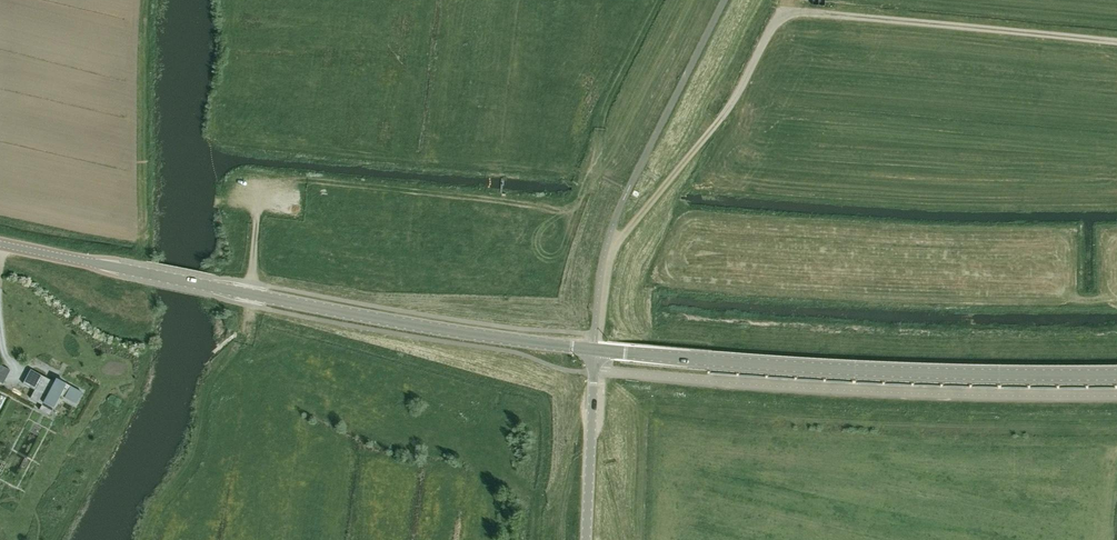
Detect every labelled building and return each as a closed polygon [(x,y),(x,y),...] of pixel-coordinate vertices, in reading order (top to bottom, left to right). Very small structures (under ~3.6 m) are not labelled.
[(264,285),(274,280),(268,270),(259,274),(264,285)] [(3,374),(7,376),(11,370),(1,365),(0,366),(0,380),(3,374)] [(82,392),(61,381),(59,385),(42,375),(30,398),(42,405),(39,410),(40,410),(44,403),(54,408),(60,396),(76,404),(82,392)]
